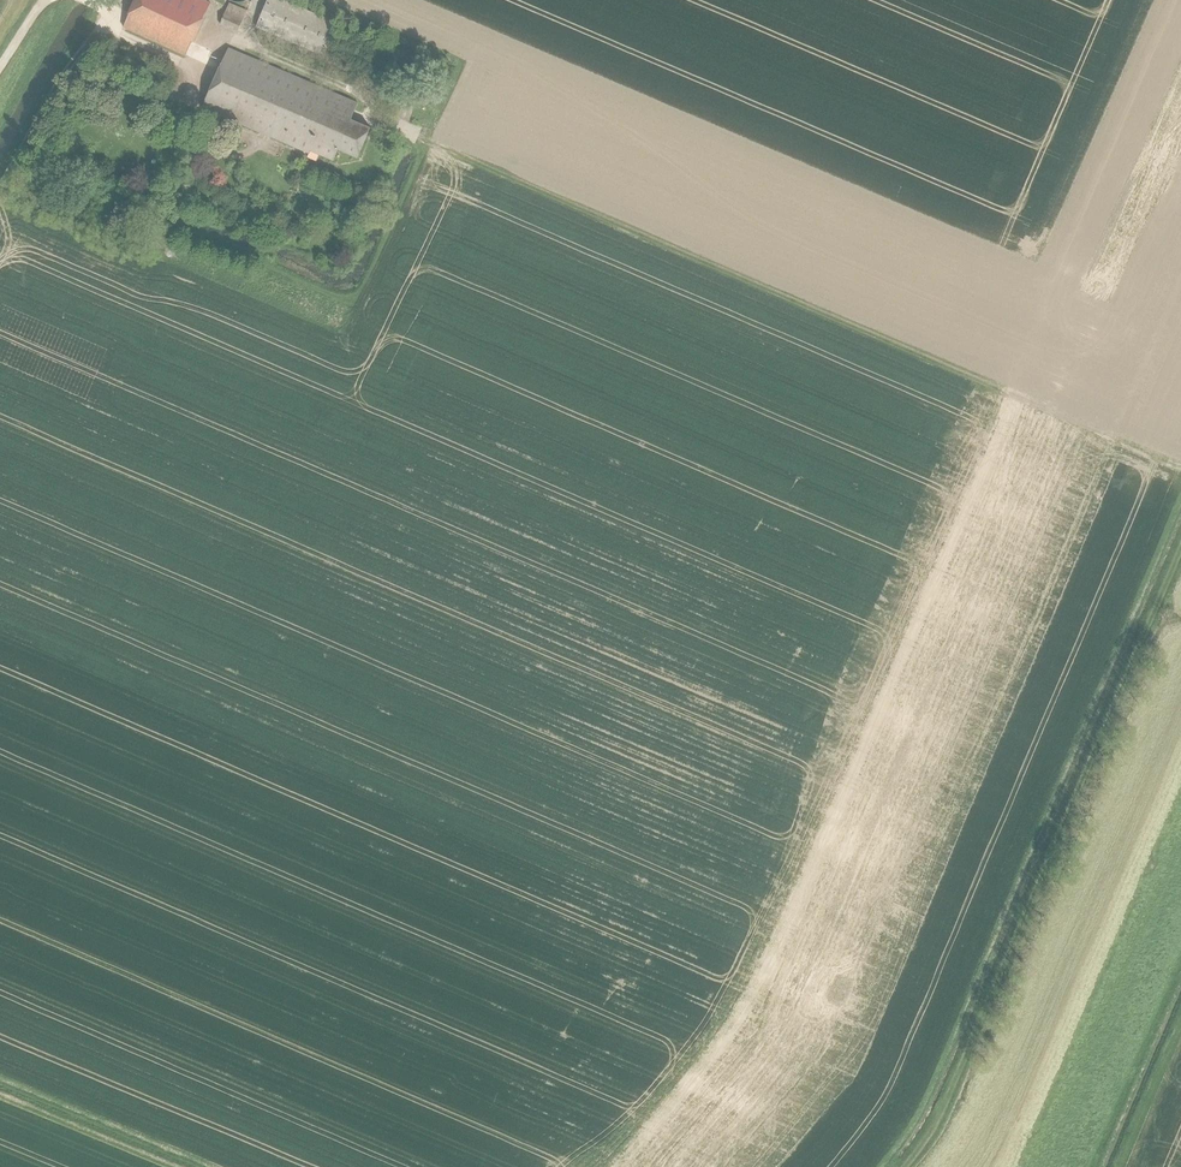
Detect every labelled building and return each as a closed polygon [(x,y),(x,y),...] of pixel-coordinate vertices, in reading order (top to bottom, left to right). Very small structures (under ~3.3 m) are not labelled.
[(204,0),(138,0),(126,27),(189,54),(211,3),(204,0)] [(280,0),(270,0),(259,26),(325,52),(337,23),(280,0)] [(251,12),(233,5),(225,24),(243,31),(251,12)] [(341,145),(353,117),(359,102),(228,47),(203,107),(310,152),(312,147),(336,157),(341,145)] [(368,157),(380,129),(353,117),(341,145),(368,157)]
